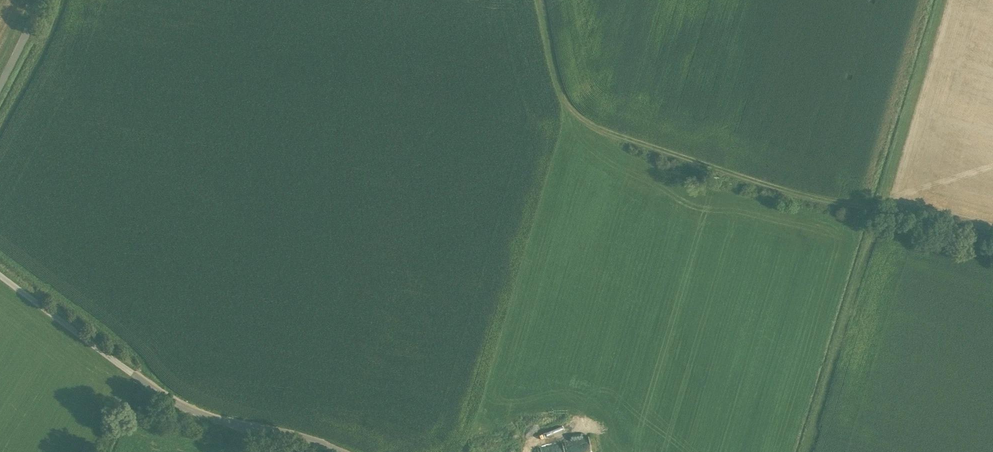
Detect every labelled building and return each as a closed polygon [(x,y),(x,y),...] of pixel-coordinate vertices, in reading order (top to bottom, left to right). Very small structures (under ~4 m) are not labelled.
[(542,451),(565,451),(563,444),(541,450),(542,451)]
